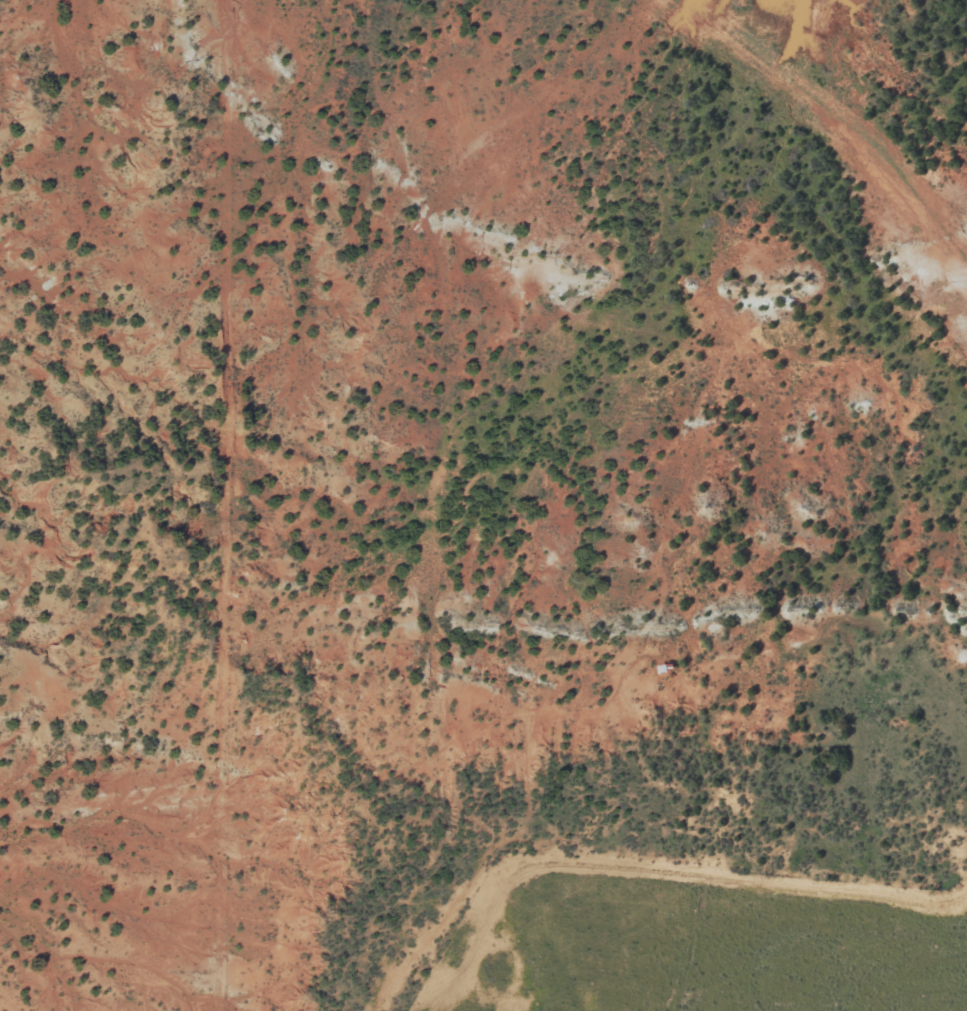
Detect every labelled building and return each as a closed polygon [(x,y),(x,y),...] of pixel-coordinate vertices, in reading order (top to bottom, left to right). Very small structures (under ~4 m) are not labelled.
[(662,674),(672,674),(672,666),(662,666),(662,674)]
